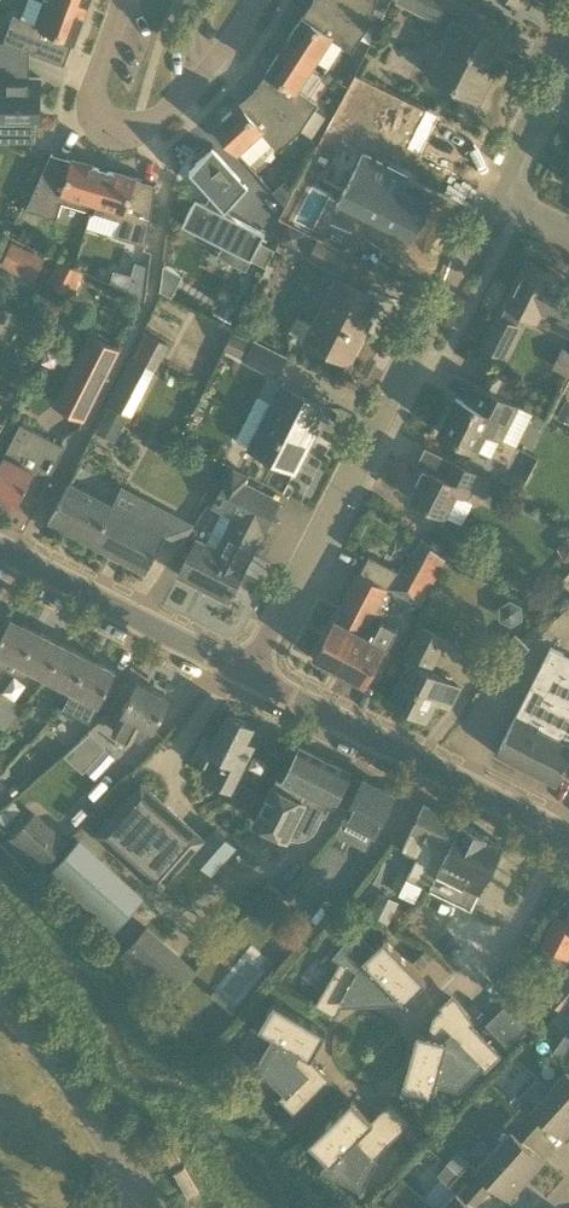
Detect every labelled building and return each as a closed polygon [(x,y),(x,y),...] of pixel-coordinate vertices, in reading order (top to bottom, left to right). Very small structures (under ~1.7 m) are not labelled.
[(9,27),(0,24),(0,40),(3,42),(29,51),(65,64),(85,9),(61,0),(51,0),(50,0),(44,0),(35,23),(13,15),(9,27)] [(88,0),(61,0),(85,9),(88,0)] [(369,25),(315,0),(314,0),(285,45),(313,63),(330,37),(352,51),(369,25)] [(377,0),(315,0),(369,25),(377,0)] [(445,0),(399,0),(398,1),(437,20),(445,0)] [(488,60),(496,43),(453,22),(441,46),(444,48),(430,75),(437,79),(480,101),(494,72),(481,66),(485,58),(488,60)] [(36,119),(41,119),(41,77),(21,77),(21,73),(29,51),(3,42),(0,40),(0,141),(36,141),(36,119)] [(301,129),(318,103),(297,89),(313,63),(285,45),(255,90),(301,129)] [(278,150),(301,129),(255,90),(214,126),(237,152),(261,131),(278,150)] [(223,213),(225,206),(248,186),(212,147),(190,167),(218,198),(209,206),(195,199),(182,226),(223,247),(227,239),(255,253),(264,234),(223,213)] [(94,202),(104,169),(51,153),(26,209),(57,218),(62,202),(88,209),(90,201),(94,202)] [(412,240),(432,202),(403,187),(408,176),(363,153),(344,191),(387,212),(381,224),(394,231),(412,240)] [(147,245),(157,185),(104,169),(94,202),(98,203),(95,212),(121,219),(116,235),(147,245)] [(317,239),(308,256),(340,273),(349,255),(317,239)] [(255,253),(252,259),(266,266),(268,262),(275,249),(265,244),(261,241),(255,253)] [(25,247),(13,242),(2,266),(13,271),(25,247)] [(63,291),(74,267),(58,259),(46,282),(63,291)] [(565,307),(568,300),(568,291),(555,284),(559,276),(525,260),(484,344),(504,354),(518,327),(515,326),(522,312),(537,320),(541,312),(556,319),(551,328),(568,337),(568,309),(565,307)] [(111,265),(107,281),(121,285),(125,269),(111,265)] [(72,296),(84,273),(74,267),(63,291),(72,296)] [(292,333),(304,339),(350,363),(364,335),(360,333),(377,299),(336,278),(313,323),(296,315),(288,331),(292,333)] [(224,348),(244,358),(253,341),(233,331),(224,348)] [(133,355),(157,368),(169,345),(145,332),(133,355)] [(119,349),(91,335),(66,384),(94,398),(119,349)] [(494,392),(502,377),(490,371),(483,387),(494,392)] [(323,406),(281,385),(273,403),(250,447),(295,471),(309,443),(306,441),(323,406)] [(494,392),(483,387),(478,385),(469,403),(456,397),(449,411),(439,431),(476,450),(485,431),(501,439),(518,404),(494,392)] [(564,402),(557,417),(568,423),(568,405),(564,402)] [(110,406),(102,421),(121,431),(129,416),(110,406)] [(65,446),(21,423),(5,456),(0,464),(0,492),(18,502),(39,461),(54,468),(65,446)] [(466,498),(478,473),(452,460),(443,477),(421,466),(414,480),(420,483),(411,499),(429,509),(443,516),(455,493),(466,498)] [(245,483),(249,475),(233,467),(229,476),(229,475),(214,504),(235,515),(217,550),(196,540),(179,574),(228,599),(232,592),(234,594),(237,589),(234,588),(279,501),(245,483)] [(113,504),(70,480),(69,482),(68,482),(48,518),(147,571),(167,535),(175,517),(150,504),(142,519),(113,504)] [(411,574),(403,589),(422,598),(443,558),(425,548),(411,574)] [(313,658),(339,672),(351,648),(347,646),(355,630),(363,634),(369,624),(387,588),(396,578),(400,571),(369,555),(359,574),(358,573),(334,618),(313,658)] [(560,581),(568,590),(568,571),(560,581)] [(38,630),(11,616),(0,638),(0,674),(1,674),(9,657),(21,663),(38,630)] [(376,628),(369,624),(363,634),(355,630),(347,646),(351,648),(339,672),(363,684),(383,646),(387,648),(398,628),(381,619),(376,628)] [(450,706),(454,697),(461,685),(432,670),(448,638),(421,624),(403,659),(409,662),(390,698),(426,717),(436,698),(450,706)] [(47,676),(63,643),(38,630),(21,663),(32,668),(47,676)] [(510,668),(529,647),(515,634),(496,655),(510,668)] [(58,682),(73,689),(89,656),(63,643),(47,676),(42,685),(50,689),(55,687),(58,682)] [(568,758),(568,656),(551,647),(497,753),(556,783),(568,758)] [(99,703),(116,670),(89,656),(73,689),(99,703)] [(154,728),(170,697),(137,681),(121,712),(126,714),(117,732),(131,739),(134,736),(143,740),(154,728)] [(23,707),(15,700),(0,719),(0,726),(5,729),(23,707)] [(253,744),(244,740),(252,725),(230,714),(215,741),(206,736),(196,756),(206,761),(219,768),(213,778),(230,787),(253,744)] [(91,732),(65,755),(84,772),(107,746),(91,732)] [(333,806),(350,771),(300,746),(283,780),(327,803),(333,806)] [(376,831),(394,793),(363,778),(344,815),(376,831)] [(327,803),(283,780),(278,789),(273,786),(255,821),(287,838),(289,834),(296,836),(304,835),(310,831),(315,825),(327,803)] [(191,855),(206,840),(141,782),(96,833),(160,891),(191,855)] [(439,867),(461,824),(423,806),(402,850),(404,850),(439,867)] [(44,866),(68,841),(55,829),(43,842),(25,824),(12,837),(44,866)] [(503,844),(503,843),(461,824),(439,867),(429,887),(472,909),(479,893),(502,844),(503,844)] [(216,828),(206,840),(191,855),(212,873),(236,846),(216,828)] [(50,870),(115,929),(146,895),(81,836),(50,870)] [(259,905),(274,917),(285,902),(271,890),(259,905)] [(375,899),(367,915),(388,925),(396,909),(375,899)] [(565,921),(555,916),(554,917),(542,945),(543,945),(538,956),(557,966),(563,955),(568,958),(568,955),(568,914),(565,921)] [(195,967),(148,924),(118,956),(165,999),(195,967)] [(371,950),(356,934),(338,955),(342,959),(315,1004),(335,1016),(345,1000),(398,997),(404,1003),(426,981),(384,938),(371,950)] [(567,1004),(565,1004),(568,1000),(568,978),(550,998),(562,1009),(567,1004)] [(502,1055),(473,1025),(472,1024),(453,997),(441,1009),(433,1016),(428,1035),(417,1032),(401,1090),(431,1099),(437,1079),(457,1084),(478,1064),(486,1071),(502,1055)] [(295,1114),(331,1079),(311,1058),(326,1032),(274,1001),(258,1028),(277,1039),(262,1064),(287,1090),(279,1098),(295,1114)] [(498,1012),(485,1024),(507,1046),(520,1034),(498,1012)] [(565,1034),(558,1044),(568,1052),(568,1036),(565,1034)] [(558,1044),(550,1054),(566,1069),(548,1088),(568,1107),(568,1052),(558,1044)] [(0,1076),(0,1108),(28,1098),(18,1070),(0,1076)] [(548,1088),(531,1108),(523,1102),(514,1113),(539,1134),(548,1124),(564,1138),(568,1133),(568,1107),(548,1088)] [(0,1108),(0,1119),(6,1138),(50,1122),(40,1093),(28,1098),(0,1108)] [(371,1120),(351,1100),(308,1142),(329,1163),(327,1165),(360,1183),(373,1160),(412,1122),(391,1100),(371,1120)] [(527,1179),(545,1159),(529,1145),(539,1134),(514,1113),(504,1124),(511,1130),(493,1150),(527,1179)] [(170,1165),(181,1159),(172,1144),(161,1150),(170,1165)] [(527,1179),(493,1150),(475,1169),(468,1163),(459,1173),(458,1174),(484,1195),(493,1185),(509,1199),(527,1179)] [(457,1153),(447,1163),(459,1173),(468,1163),(457,1153)] [(447,1163),(438,1174),(449,1184),(458,1174),(459,1173),(447,1163)] [(185,1165),(174,1171),(175,1173),(178,1179),(181,1183),(184,1189),(189,1197),(199,1191),(192,1179),(185,1165)] [(458,1174),(449,1184),(448,1185),(456,1191),(440,1207),(477,1207),(474,1205),(484,1195),(458,1174)] [(423,1196),(413,1207),(436,1207),(423,1196)]
